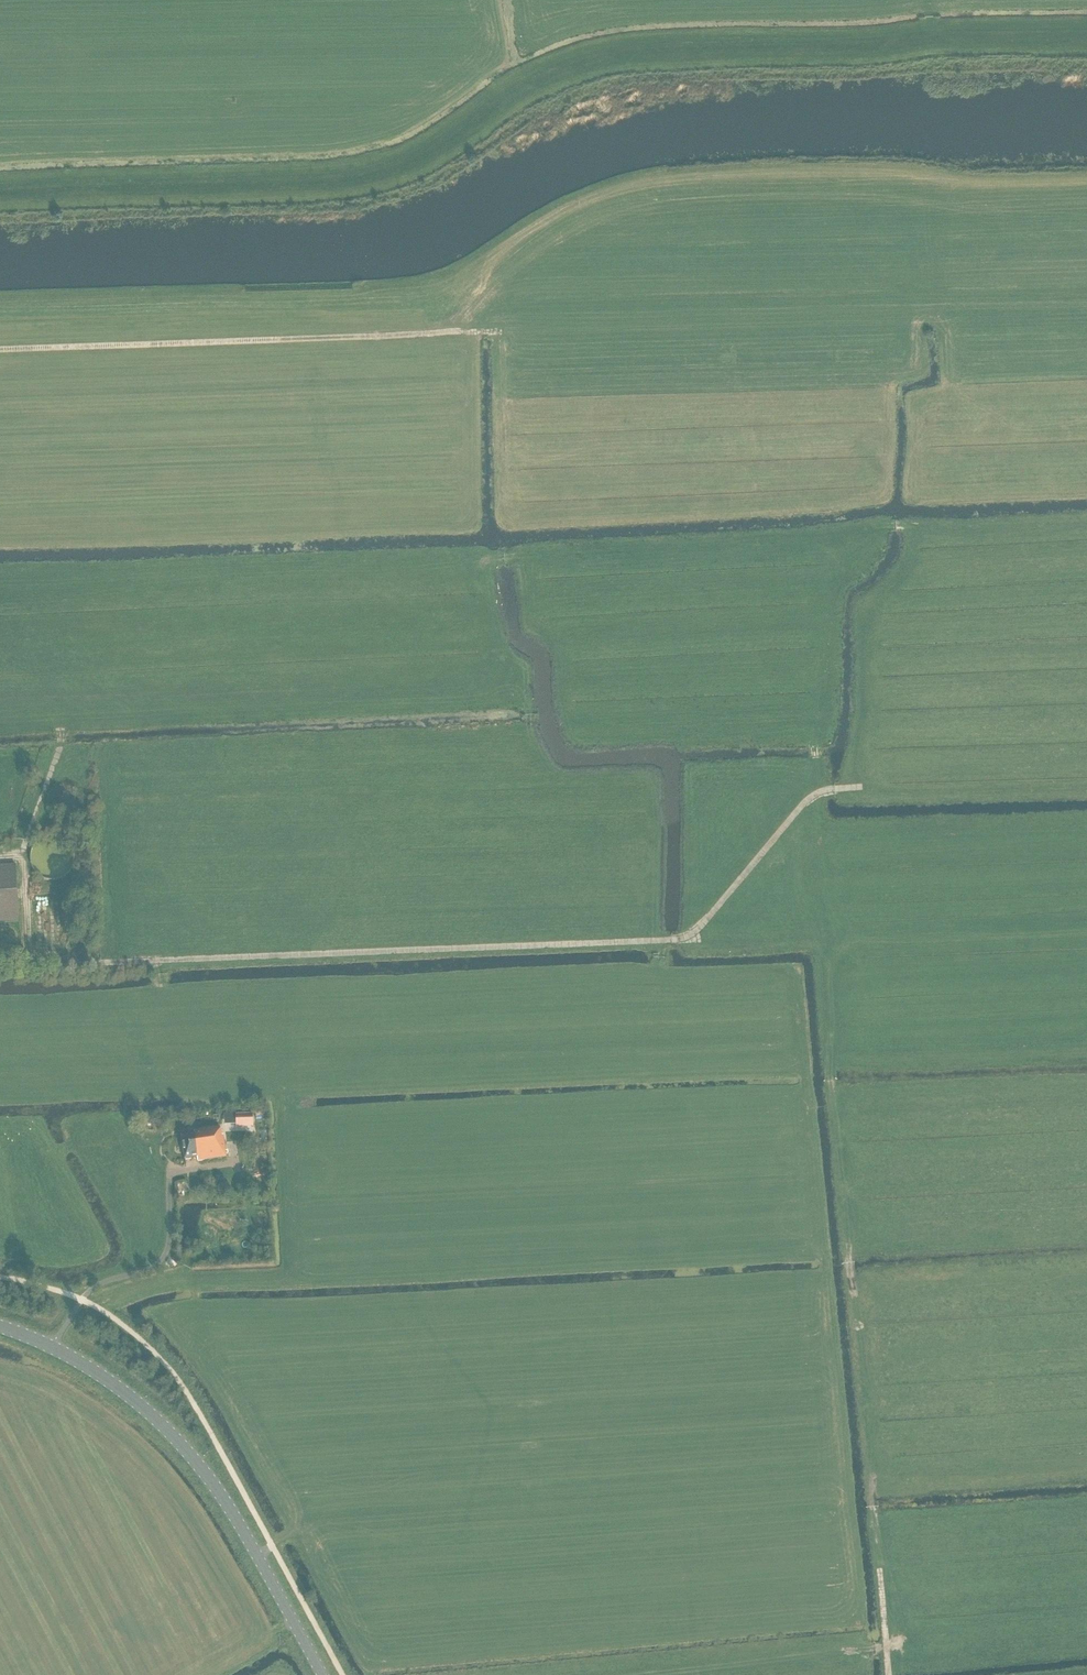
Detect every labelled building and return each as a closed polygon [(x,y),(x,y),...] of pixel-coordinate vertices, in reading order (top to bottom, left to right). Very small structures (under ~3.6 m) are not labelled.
[(18,921),(16,865),(0,866),(0,922),(18,921)] [(252,1113),(236,1113),(237,1125),(253,1125),(252,1113)] [(221,1136),(220,1127),(194,1131),(194,1134),(181,1136),(185,1160),(197,1158),(197,1161),(226,1156),(223,1136),(221,1136)]
